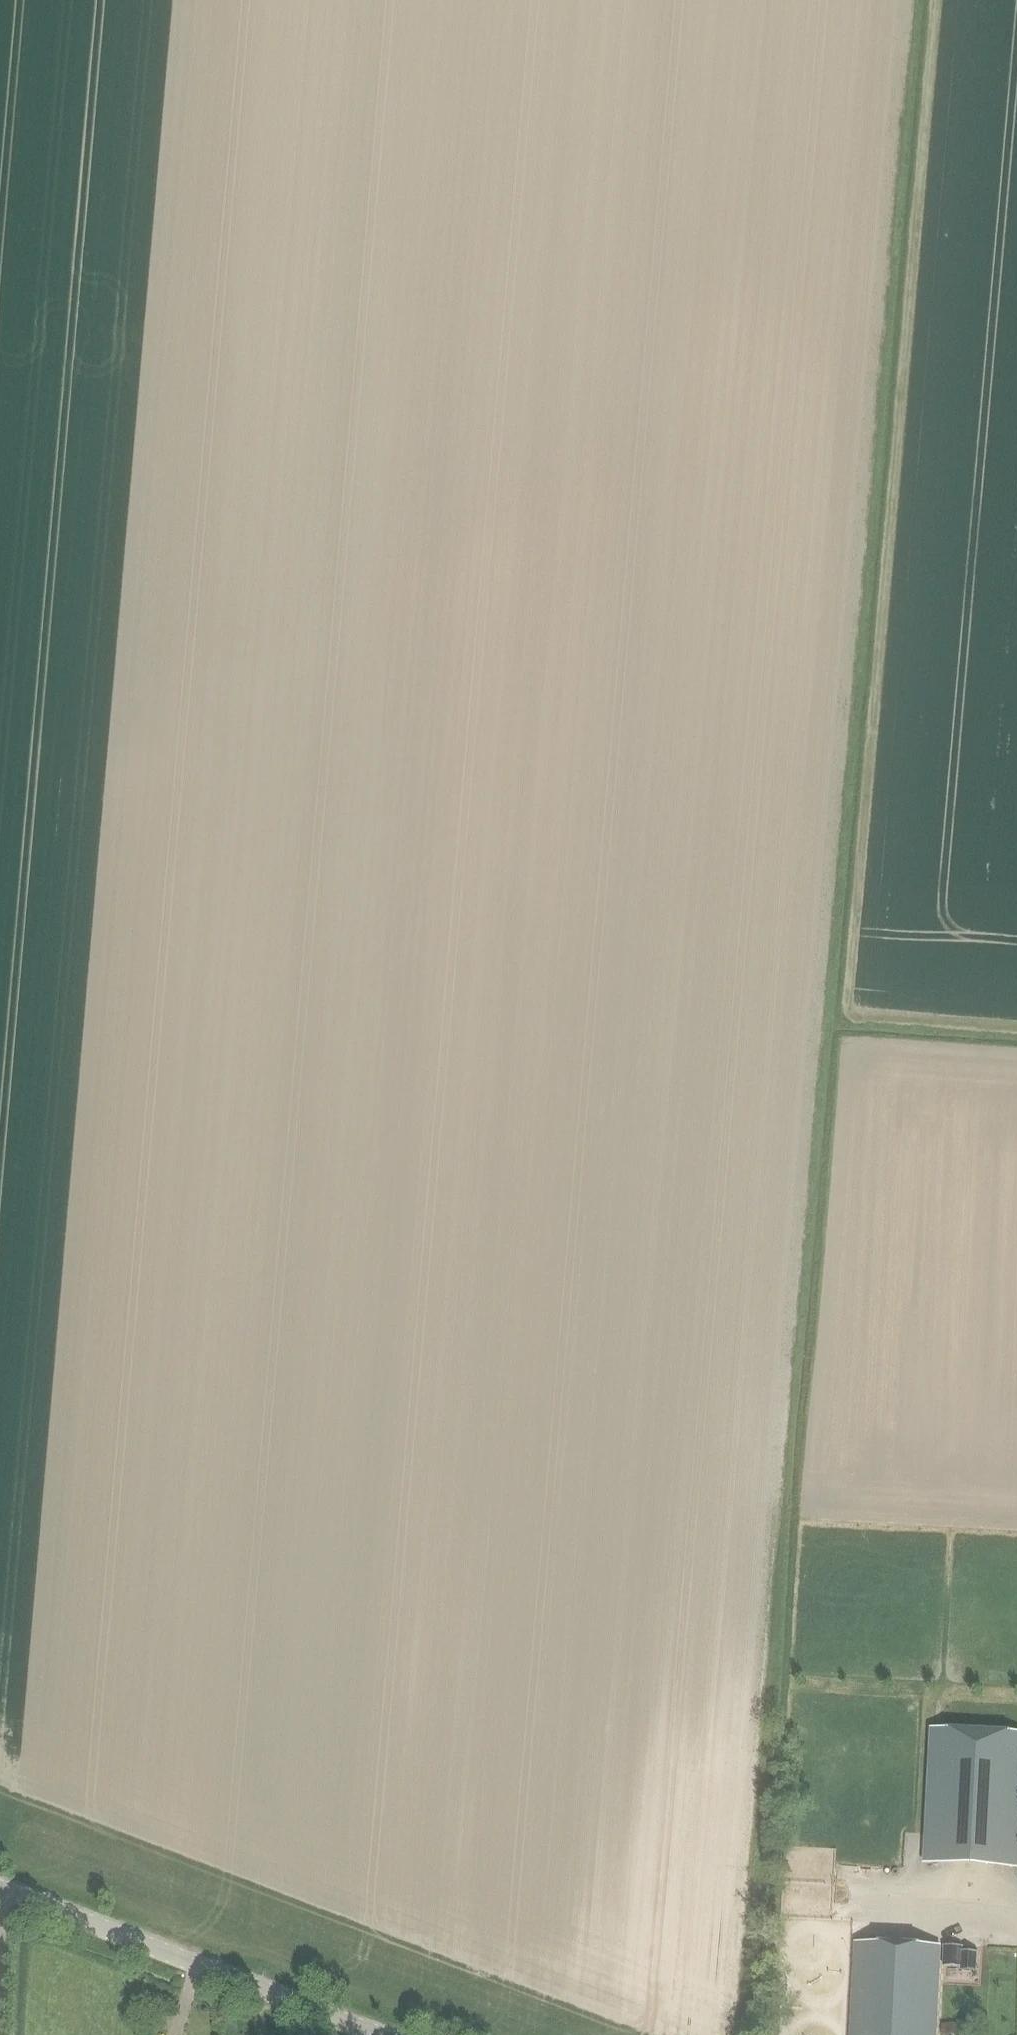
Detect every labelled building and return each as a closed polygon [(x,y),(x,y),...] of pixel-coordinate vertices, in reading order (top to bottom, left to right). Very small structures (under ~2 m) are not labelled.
[(930,1833),(1016,1836),(1016,1739),(934,1735),(930,1833)] [(938,1946),(855,1943),(851,2034),(934,2034),(938,1946)] [(970,1968),(971,1948),(944,1947),(943,1967),(970,1968)]
